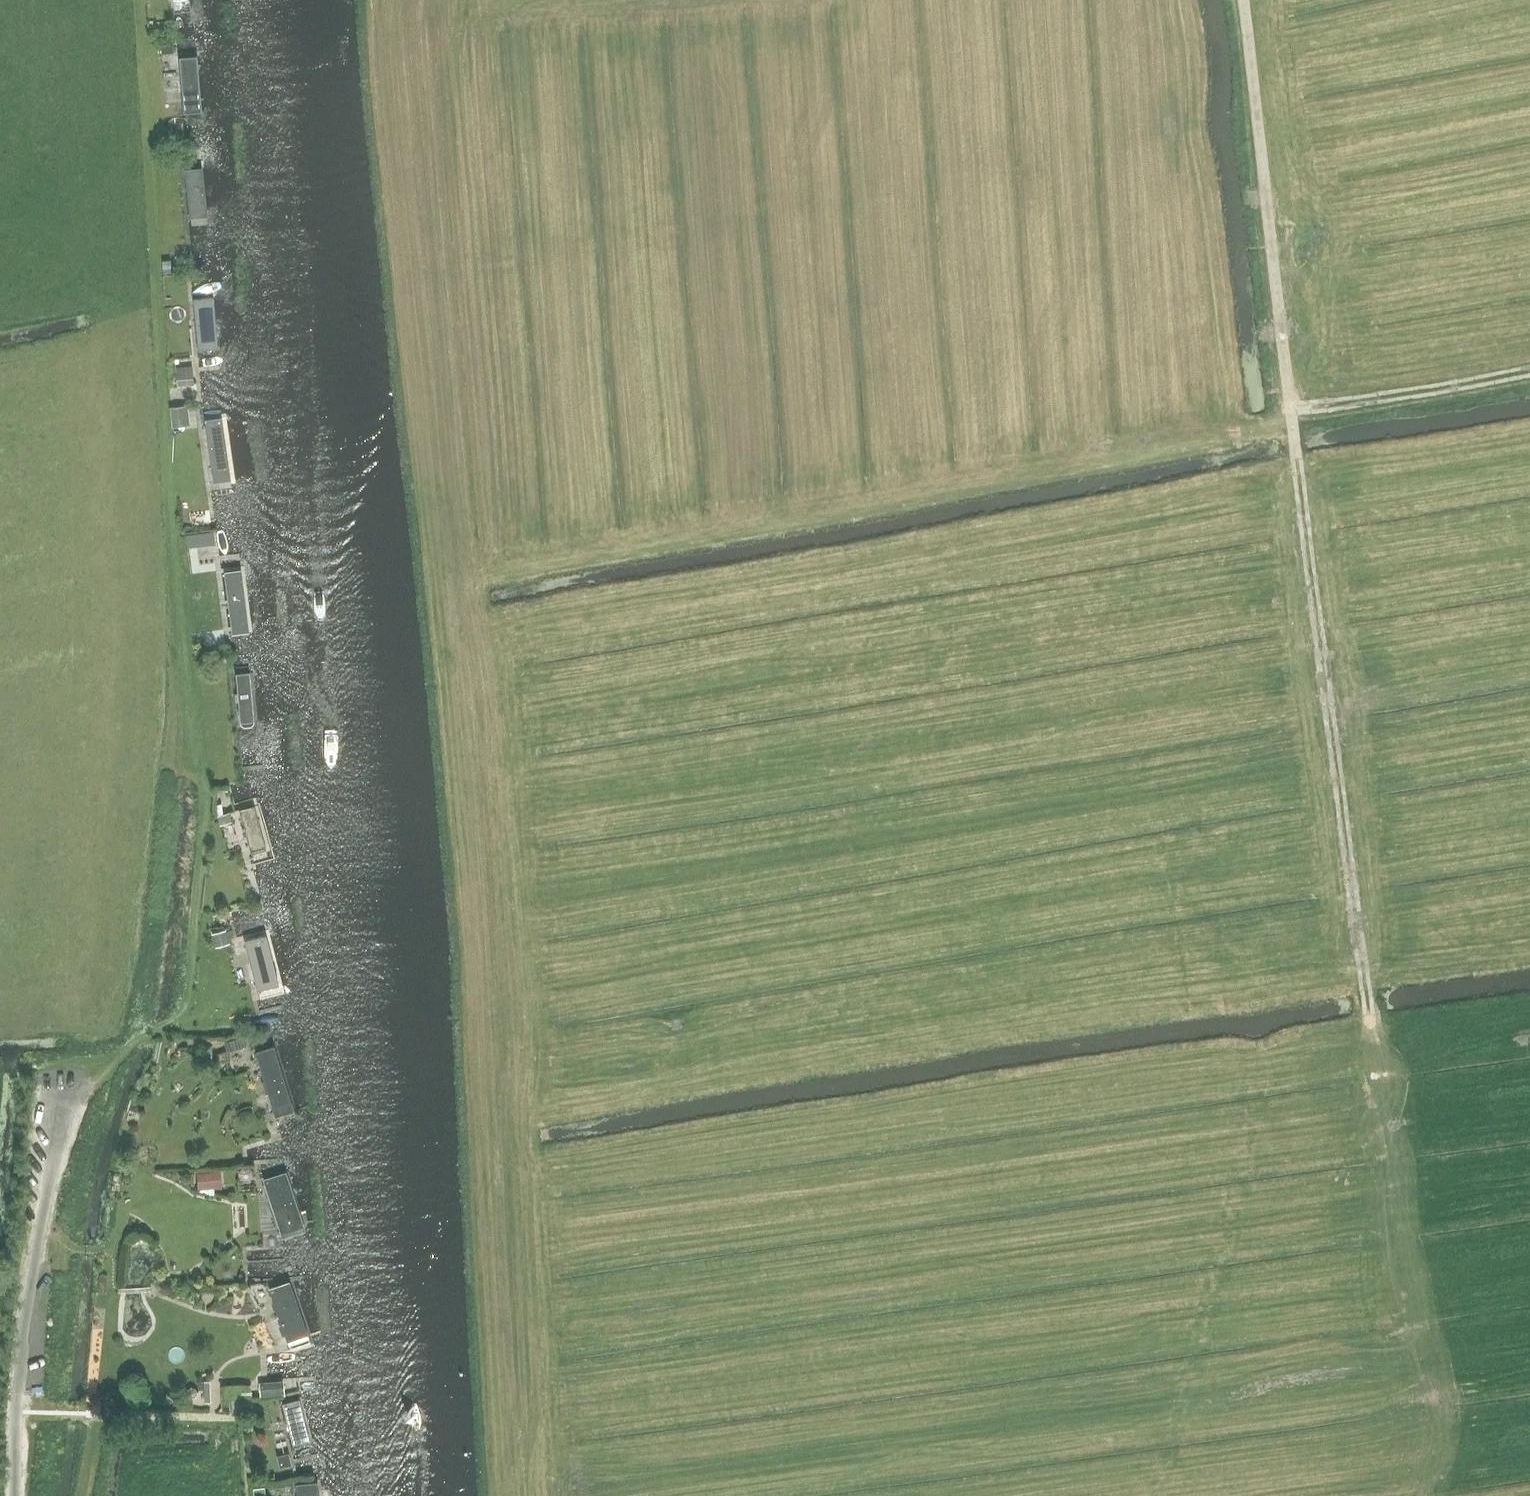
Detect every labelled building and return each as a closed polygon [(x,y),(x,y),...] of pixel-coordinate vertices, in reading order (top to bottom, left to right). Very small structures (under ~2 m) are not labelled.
[(174,52),(174,44),(162,45),(163,53),(174,52)] [(194,58),(179,59),(182,102),(197,101),(194,58)] [(204,170),(187,171),(192,226),(209,225),(204,170)] [(164,272),(172,272),(172,260),(163,260),(164,272)] [(212,299),(196,301),(201,362),(217,361),(212,299)] [(186,372),(178,372),(179,386),(187,385),(186,372)] [(171,406),(173,418),(183,417),(182,405),(171,406)] [(214,489),(233,487),(225,427),(206,429),(214,489)] [(189,546),(199,545),(197,534),(188,535),(189,546)] [(245,570),(225,572),(233,636),(252,634),(245,570)] [(251,674),(237,675),(242,728),(256,727),(251,674)] [(269,852),(256,807),(240,811),(254,857),(269,852)] [(219,817),(221,824),(231,821),(230,814),(224,815),(219,817)] [(226,930),(213,934),(215,941),(228,938),(226,930)] [(270,949),(248,954),(258,995),(280,990),(270,949)] [(228,1051),(239,1048),(237,1038),(225,1042),(228,1051)] [(257,1054),(279,1121),(296,1116),(275,1049),(257,1054)] [(222,1188),(221,1171),(197,1172),(197,1174),(191,1174),(191,1185),(198,1185),(198,1190),(222,1188)] [(306,1233),(286,1174),(263,1182),(283,1241),(306,1233)] [(292,1284),(270,1291),(291,1354),(313,1346),(292,1284)] [(261,1397),(285,1395),(283,1380),(259,1382),(261,1397)] [(189,1397),(193,1398),(197,1396),(198,1392),(195,1388),(191,1387),(188,1390),(187,1394),(189,1397)] [(252,1399),(239,1400),(240,1408),(252,1407),(252,1399)] [(300,1402),(283,1407),(294,1448),(311,1444),(300,1402)] [(299,1495),(321,1495),(320,1485),(298,1487),(299,1495)] [(264,1487),(254,1489),(255,1495),(265,1495),(264,1487)]
